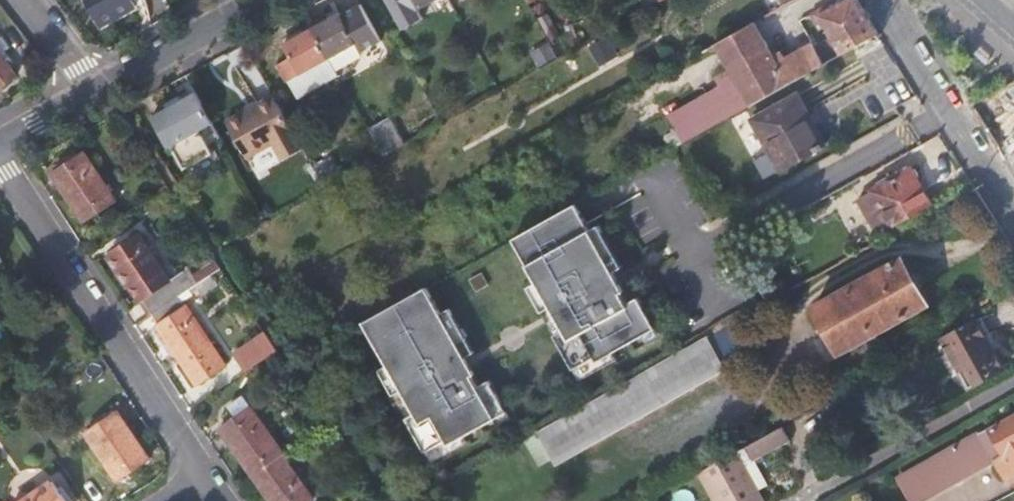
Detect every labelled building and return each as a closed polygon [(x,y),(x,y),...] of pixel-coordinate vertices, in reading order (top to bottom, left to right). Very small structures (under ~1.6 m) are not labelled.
[(101,28),(137,8),(132,0),(85,0),(101,28)] [(313,22),(316,27),(333,57),(344,76),(361,67),(350,48),(361,42),(362,43),(381,32),(363,0),(358,0),(343,9),(342,6),(313,22)] [(438,0),(391,0),(405,25),(425,13),(423,9),(438,0)] [(842,53),(879,32),(868,14),(859,0),(843,0),(820,13),(842,53)] [(775,55),(756,20),(717,42),(731,68),(718,75),(723,85),(694,101),(709,128),(824,63),(813,42),(786,57),(782,51),(775,55)] [(327,61),(333,57),(316,27),(305,33),(303,28),(290,35),(293,39),(290,42),(291,44),(277,52),(302,97),(337,79),(327,61)] [(595,68),(621,53),(610,34),(584,48),(595,68)] [(17,75),(6,59),(10,56),(5,49),(10,46),(2,35),(0,37),(0,88),(17,75)] [(350,48),(361,67),(363,45),(362,43),(361,42),(350,48)] [(201,92),(174,107),(158,116),(175,147),(177,145),(190,168),(217,153),(204,130),(218,123),(201,92)] [(780,169),(826,142),(798,93),(752,119),(780,169)] [(306,144),(279,95),(232,121),(253,157),(279,143),(287,156),(306,144)] [(672,114),(687,141),(709,128),(694,101),(672,114)] [(55,176),(85,223),(116,202),(85,155),(55,176)] [(342,163),(322,173),(331,188),(350,177),(342,163)] [(881,232),(932,203),(912,167),(861,196),(881,232)] [(521,270),(514,274),(523,291),(550,339),(542,344),(561,377),(581,366),(584,370),(642,338),(624,306),(613,312),(605,297),(617,290),(610,277),(601,282),(577,240),(562,212),(506,244),(521,270)] [(146,300),(154,313),(179,297),(194,288),(186,275),(171,285),(135,230),(108,248),(128,279),(144,302),(146,300)] [(601,282),(610,277),(587,234),(577,240),(601,282)] [(123,282),(128,279),(108,248),(103,252),(123,282)] [(838,349),(926,301),(901,257),(815,306),(838,349)] [(435,320),(419,293),(369,320),(384,348),(377,352),(387,369),(414,416),(405,421),(424,455),(445,444),(447,448),(505,416),(487,384),(474,391),(466,375),(479,368),(472,355),(459,363),(435,320)] [(187,310),(179,297),(154,313),(162,325),(159,327),(200,387),(229,368),(189,308),(187,310)] [(448,313),(435,320),(459,363),(472,355),(448,313)] [(752,338),(740,317),(712,333),(724,354),(752,338)] [(965,365),(974,382),(1003,366),(977,318),(942,337),(960,369),(965,365)] [(384,348),(369,320),(362,324),(377,352),(384,348)] [(237,351),(249,369),(278,350),(266,332),(237,351)] [(724,364),(708,335),(539,432),(551,454),(554,461),(724,364)] [(414,416),(387,369),(379,373),(405,421),(414,416)] [(223,428),(254,475),(284,454),(285,453),(247,398),(232,408),(238,418),(223,428)] [(89,431),(120,479),(151,459),(121,411),(89,431)] [(989,428),(914,470),(929,498),(957,482),(956,479),(994,458),(1005,480),(1013,475),(1013,418),(991,431),(989,428)] [(718,500),(759,500),(765,498),(762,491),(771,486),(757,460),(795,439),(787,427),(703,474),(718,500)] [(538,461),(551,454),(539,432),(526,440),(538,461)] [(284,454),(254,475),(272,500),(310,500),(313,499),(284,454)] [(929,498),(914,470),(900,478),(913,500),(924,500),(929,498)] [(54,483),(27,500),(66,500),(54,483)]
